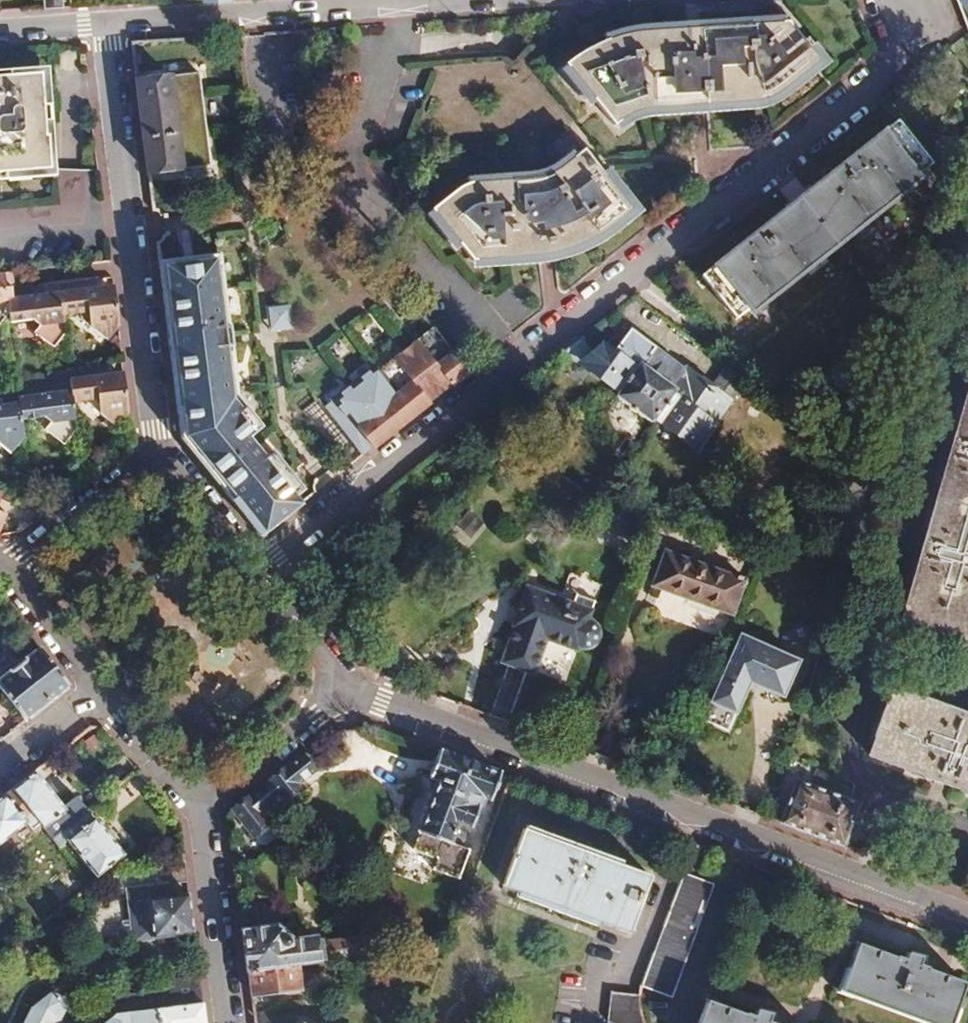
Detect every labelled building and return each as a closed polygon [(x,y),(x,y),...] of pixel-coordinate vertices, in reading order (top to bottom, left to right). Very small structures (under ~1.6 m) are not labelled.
[(967,25),(967,0),(958,0),(967,25)] [(587,57),(568,69),(612,126),(633,114),(648,112),(761,101),(772,96),(818,60),(785,20),(642,35),(625,38),(611,45),(596,52),(587,57)] [(198,70),(135,78),(147,172),(210,164),(198,70)] [(46,170),(44,138),(42,138),(38,76),(0,77),(0,172),(46,170)] [(930,166),(895,122),(700,276),(734,319),(749,309),(752,313),(920,181),(916,176),(930,166)] [(466,182),(431,210),(471,262),(495,265),(501,265),(515,263),(531,261),(549,256),(561,254),(572,250),(585,244),(596,237),(630,209),(584,149),(557,170),(537,178),(466,182)] [(234,396),(218,255),(158,262),(180,438),(258,535),(295,506),(289,498),(300,489),(276,459),(277,458),(277,457),(276,456),(276,455),(276,454),(275,453),(274,452),(273,452),(273,451),(272,451),(271,450),(270,450),(269,450),(268,450),(267,450),(266,451),(265,451),(264,452),(264,453),(263,453),(263,454),(262,455),(262,456),(262,457),(261,457),(261,458),(245,436),(258,426),(234,396)] [(110,286),(93,288),(93,296),(111,294),(110,286)] [(57,291),(58,300),(60,317),(84,314),(93,321),(87,328),(104,341),(115,327),(111,294),(93,296),(93,288),(57,291)] [(57,291),(38,293),(39,302),(58,300),(57,291)] [(4,296),(7,315),(7,321),(21,320),(34,331),(29,337),(47,351),(62,334),(60,317),(58,300),(39,302),(38,293),(4,296)] [(262,304),(263,329),(287,328),(286,303),(262,304)] [(417,304),(400,318),(415,338),(450,382),(468,368),(417,304)] [(651,346),(626,328),(607,354),(598,346),(611,335),(601,323),(589,332),(582,338),(568,349),(620,386),(651,346)] [(450,382),(415,338),(363,379),(360,376),(308,417),(346,465),(450,382)] [(685,370),(651,346),(620,386),(617,391),(653,418),(685,370)] [(706,386),(685,370),(653,418),(681,439),(704,432),(742,378),(724,364),(706,386)] [(121,373),(102,375),(103,384),(122,382),(121,373)] [(69,388),(70,395),(72,405),(95,402),(103,408),(98,416),(115,428),(126,414),(124,403),(122,382),(103,384),(102,375),(68,378),(69,388)] [(896,613),(963,633),(967,616),(967,375),(896,613)] [(69,388),(53,389),(54,397),(70,395),(69,388)] [(18,394),(19,401),(21,419),(39,417),(47,424),(43,431),(63,446),(75,431),(72,405),(70,395),(54,397),(53,389),(18,394)] [(18,394),(1,395),(1,402),(19,401),(18,394)] [(0,395),(0,426),(3,428),(0,432),(0,438),(14,447),(24,435),(21,419),(19,401),(1,402),(1,395),(0,395)] [(866,477),(853,472),(845,498),(858,503),(866,477)] [(466,509),(446,531),(467,549),(486,527),(466,509)] [(738,578),(658,548),(647,583),(726,614),(738,578)] [(505,623),(508,624),(494,661),(528,674),(540,639),(569,649),(572,642),(574,642),(577,642),(581,642),(584,641),(587,638),(590,634),(591,629),(591,626),(590,622),(588,619),(585,616),(581,614),(585,604),(566,597),(520,580),(505,623)] [(566,597),(585,604),(588,594),(570,587),(566,597)] [(742,649),(729,643),(694,721),(721,732),(744,682),(750,685),(776,697),(792,659),(747,639),(742,649)] [(0,678),(0,689),(24,720),(67,686),(37,648),(0,678)] [(694,721),(692,727),(724,741),(750,685),(744,682),(721,732),(694,721)] [(889,684),(865,753),(967,790),(967,713),(889,684)] [(426,775),(435,779),(411,848),(436,858),(432,870),(456,879),(467,851),(448,842),(456,822),(468,826),(480,796),(487,798),(497,771),(436,749),(426,775)] [(314,770),(300,754),(246,797),(268,825),(282,815),(273,803),(280,798),(283,802),(301,788),(297,783),(314,770)] [(32,770),(10,788),(38,824),(48,837),(81,810),(83,809),(73,796),(61,806),(32,770)] [(855,802),(791,778),(776,822),(839,846),(855,802)] [(10,788),(0,796),(0,841),(24,822),(29,830),(38,824),(10,788)] [(233,808),(231,810),(253,838),(268,825),(246,797),(233,808)] [(88,818),(81,810),(48,837),(54,845),(62,839),(93,876),(122,854),(91,816),(88,818)] [(649,874),(523,829),(503,887),(629,932),(649,874)] [(151,856),(147,860),(149,871),(152,871),(184,866),(183,853),(151,856)] [(184,866),(152,871),(154,885),(186,882),(184,866)] [(710,883),(682,872),(640,987),(668,998),(710,883)] [(188,895),(146,899),(150,937),(192,932),(188,895)] [(31,914),(24,920),(32,931),(39,924),(31,914)] [(124,918),(105,922),(108,938),(128,933),(124,918)] [(274,927),(241,931),(246,971),(297,965),(374,955),(372,936),(314,941),(313,938),(284,940),(283,933),(274,927)] [(855,943),(837,991),(924,1022),(949,1022),(963,983),(855,943)] [(297,965),(246,971),(249,998),(299,993),(299,989),(301,988),(297,965)] [(198,976),(167,981),(171,1005),(201,1001),(198,976)] [(636,997),(611,992),(608,1022),(642,1022),(636,997)] [(31,1010),(25,1022),(54,1022),(55,1021),(61,1020),(67,1009),(68,1007),(65,1000),(50,993),(31,1010)] [(704,1000),(695,1022),(765,1022),(704,1000)] [(124,1011),(126,1022),(203,1022),(201,1001),(171,1005),(124,1011)] [(114,1013),(103,1022),(126,1022),(124,1011),(114,1013)]
